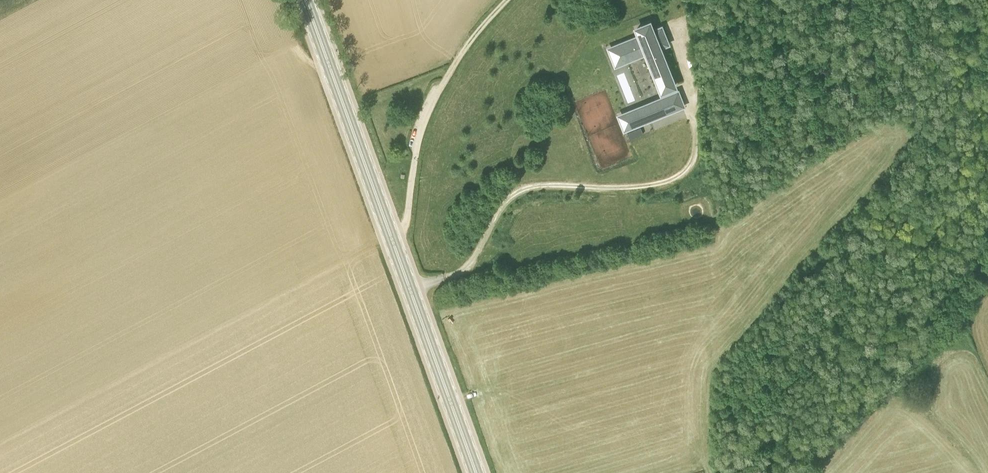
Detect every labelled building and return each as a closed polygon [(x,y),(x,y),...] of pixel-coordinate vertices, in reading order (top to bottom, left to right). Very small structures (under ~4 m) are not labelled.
[(641,36),(618,45),(625,60),(647,51),(663,90),(664,90),(665,93),(666,94),(667,97),(643,106),(648,119),(683,105),(678,92),(671,95),(670,93),(669,91),(668,88),(675,85),(660,46),(665,44),(666,44),(660,28),(659,28),(653,31),(652,28),(650,23),(637,28),(640,33),(641,36)] [(637,108),(626,113),(631,125),(643,121),(637,108)]
